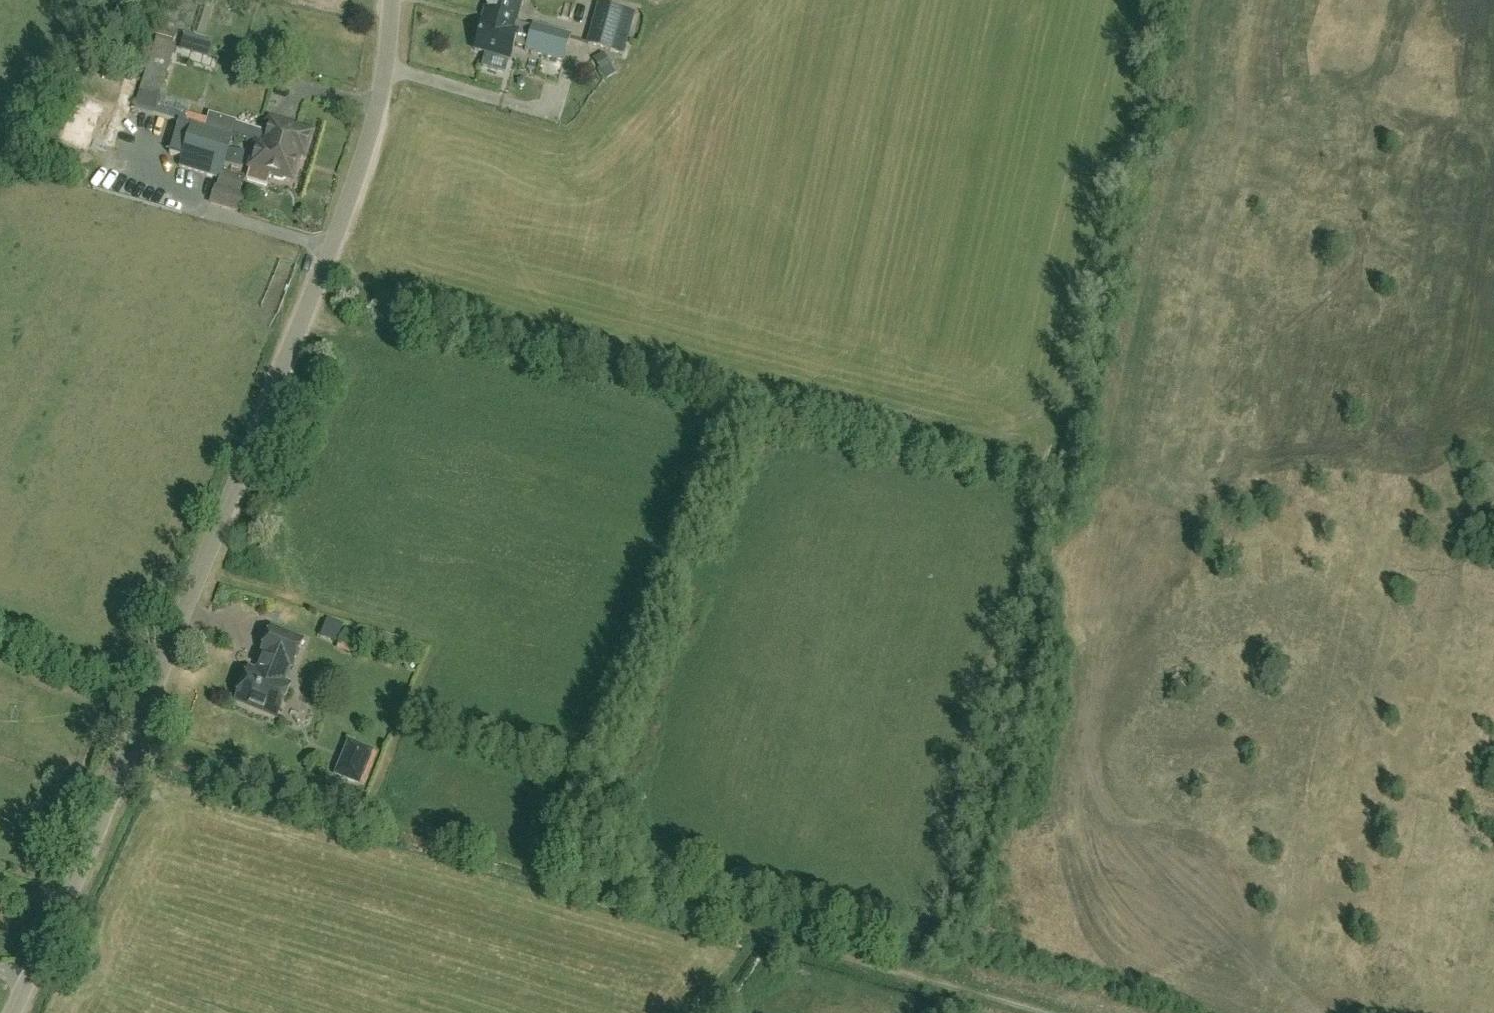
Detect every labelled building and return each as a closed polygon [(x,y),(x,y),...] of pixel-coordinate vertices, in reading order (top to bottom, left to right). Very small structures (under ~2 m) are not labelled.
[(66,8),(74,13),(81,0),(70,0),(66,8)] [(513,29),(522,0),(490,0),(483,22),(474,50),(509,60),(518,31),(513,29)] [(623,11),(600,5),(598,4),(587,44),(612,52),(623,11)] [(571,36),(533,24),(526,48),(525,51),(563,63),(571,36)] [(146,70),(134,110),(154,116),(157,105),(166,76),(176,47),(172,45),(175,37),(159,32),(146,70)] [(95,136),(110,109),(88,97),(73,125),(95,136)] [(157,105),(154,116),(179,123),(178,125),(184,127),(188,114),(157,105)] [(237,122),(209,114),(203,133),(232,141),(237,122)] [(257,142),(249,168),(273,175),(275,180),(282,182),(287,179),(293,181),(300,157),(306,158),(314,133),(270,120),(262,144),(257,142)] [(184,127),(178,125),(170,155),(182,158),(180,167),(220,179),(232,141),(203,133),(184,127)] [(240,195),(216,188),(211,204),(240,212),(245,197),(240,195)] [(248,669),(235,701),(277,718),(290,686),(282,683),(290,666),(292,667),(303,641),(271,628),(261,654),(264,656),(257,673),(248,669)] [(337,649),(352,655),(360,636),(345,630),(337,649)] [(352,743),(339,776),(359,785),(372,751),(352,743)]
